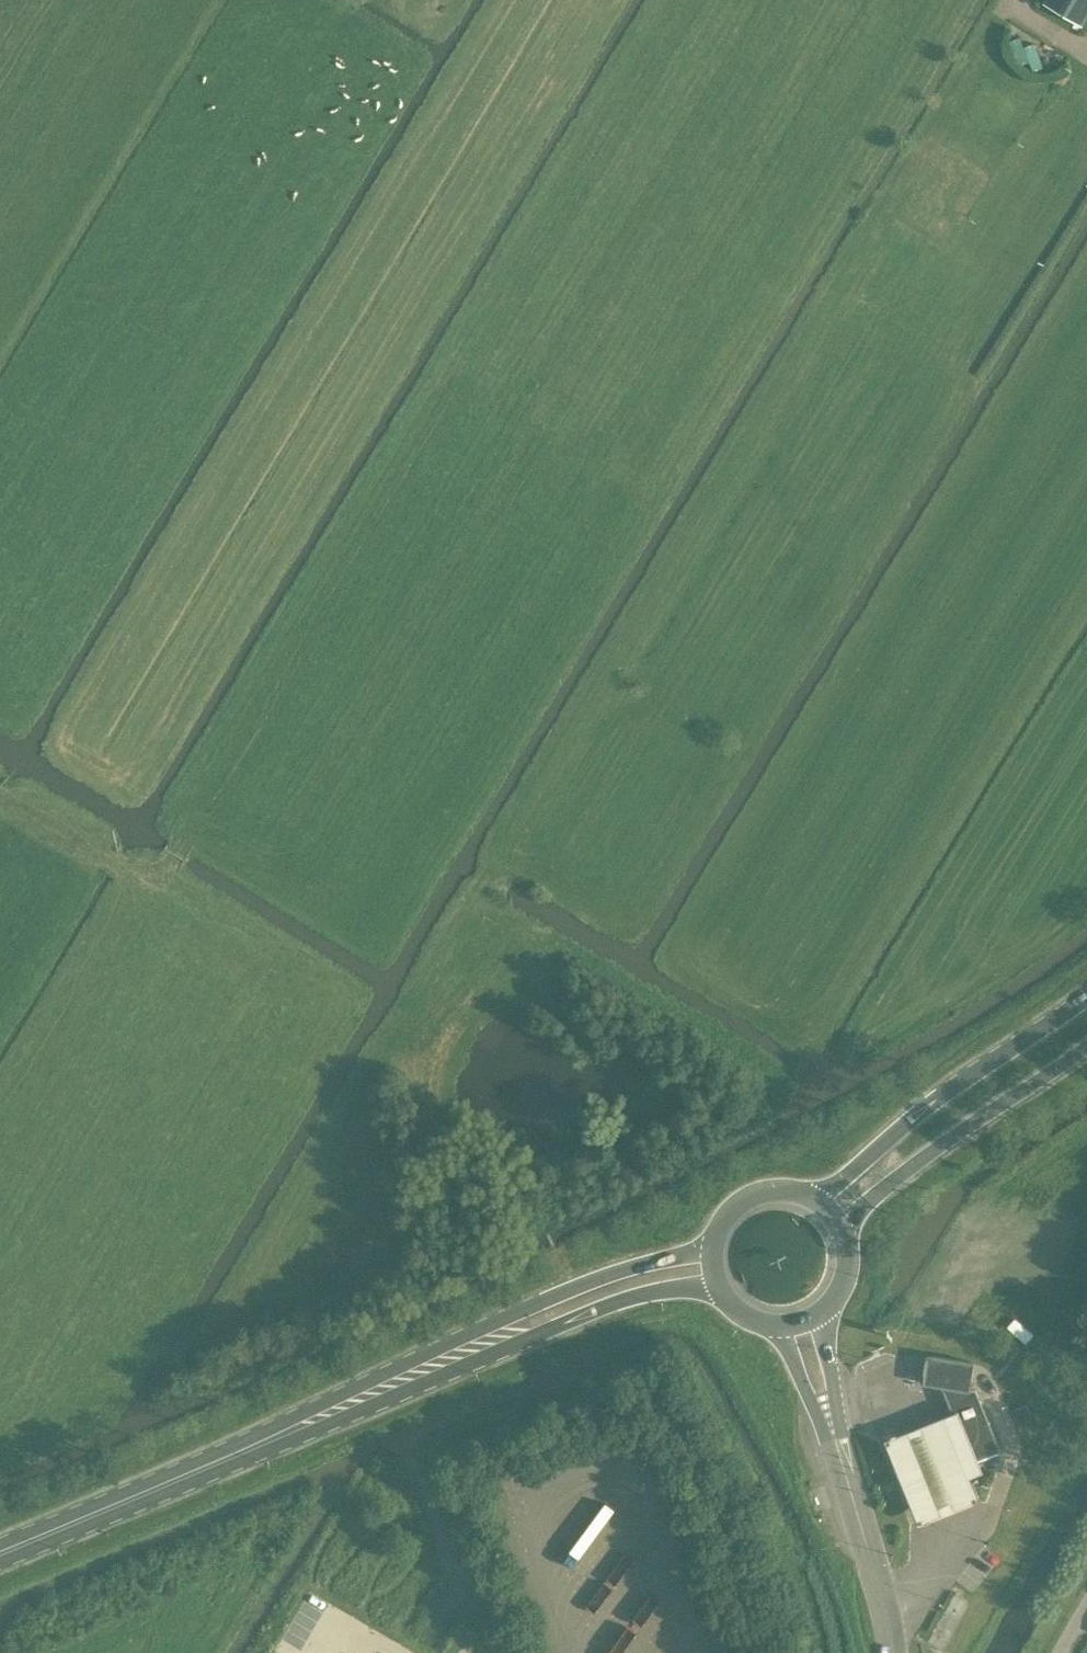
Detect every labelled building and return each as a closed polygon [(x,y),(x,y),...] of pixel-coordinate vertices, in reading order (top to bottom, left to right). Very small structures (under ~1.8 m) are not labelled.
[(1044,3),(1082,26),(1086,17),(1086,0),(1046,0),(1044,3)] [(1020,38),(1010,41),(1019,66),(1029,62),(1023,47),(1020,38)] [(1033,44),(1023,47),(1029,62),(1033,71),(1043,68),(1033,44)] [(1035,1335),(1016,1318),(1008,1326),(1026,1344),(1035,1335)] [(942,1386),(972,1391),(974,1375),(976,1363),(928,1356),(926,1368),(924,1384),(942,1386)] [(953,1414),(952,1415),(953,1418),(955,1417),(972,1460),(971,1460),(971,1461),(972,1462),(973,1462),(974,1462),(975,1462),(974,1461),(998,1451),(999,1452),(1000,1452),(1001,1451),(1001,1450),(1001,1449),(1001,1448),(999,1449),(976,1391),(972,1391),(942,1386),(954,1414),(953,1414)] [(1015,1409),(1019,1421),(1032,1416),(1027,1404),(1015,1409)] [(888,1432),(880,1435),(913,1520),(921,1517),(946,1507),(974,1497),(965,1474),(968,1473),(980,1468),(956,1406),(942,1411),(913,1422),(888,1432)] [(590,1551),(619,1503),(604,1494),(575,1542),(590,1551)] [(631,1564),(636,1557),(615,1541),(586,1577),(596,1585),(584,1601),(606,1619),(643,1573),(631,1564)] [(666,1612),(646,1597),(607,1650),(611,1652),(636,1652),(666,1612)] [(681,1642),(657,1629),(644,1652),(676,1652),(681,1642)]
